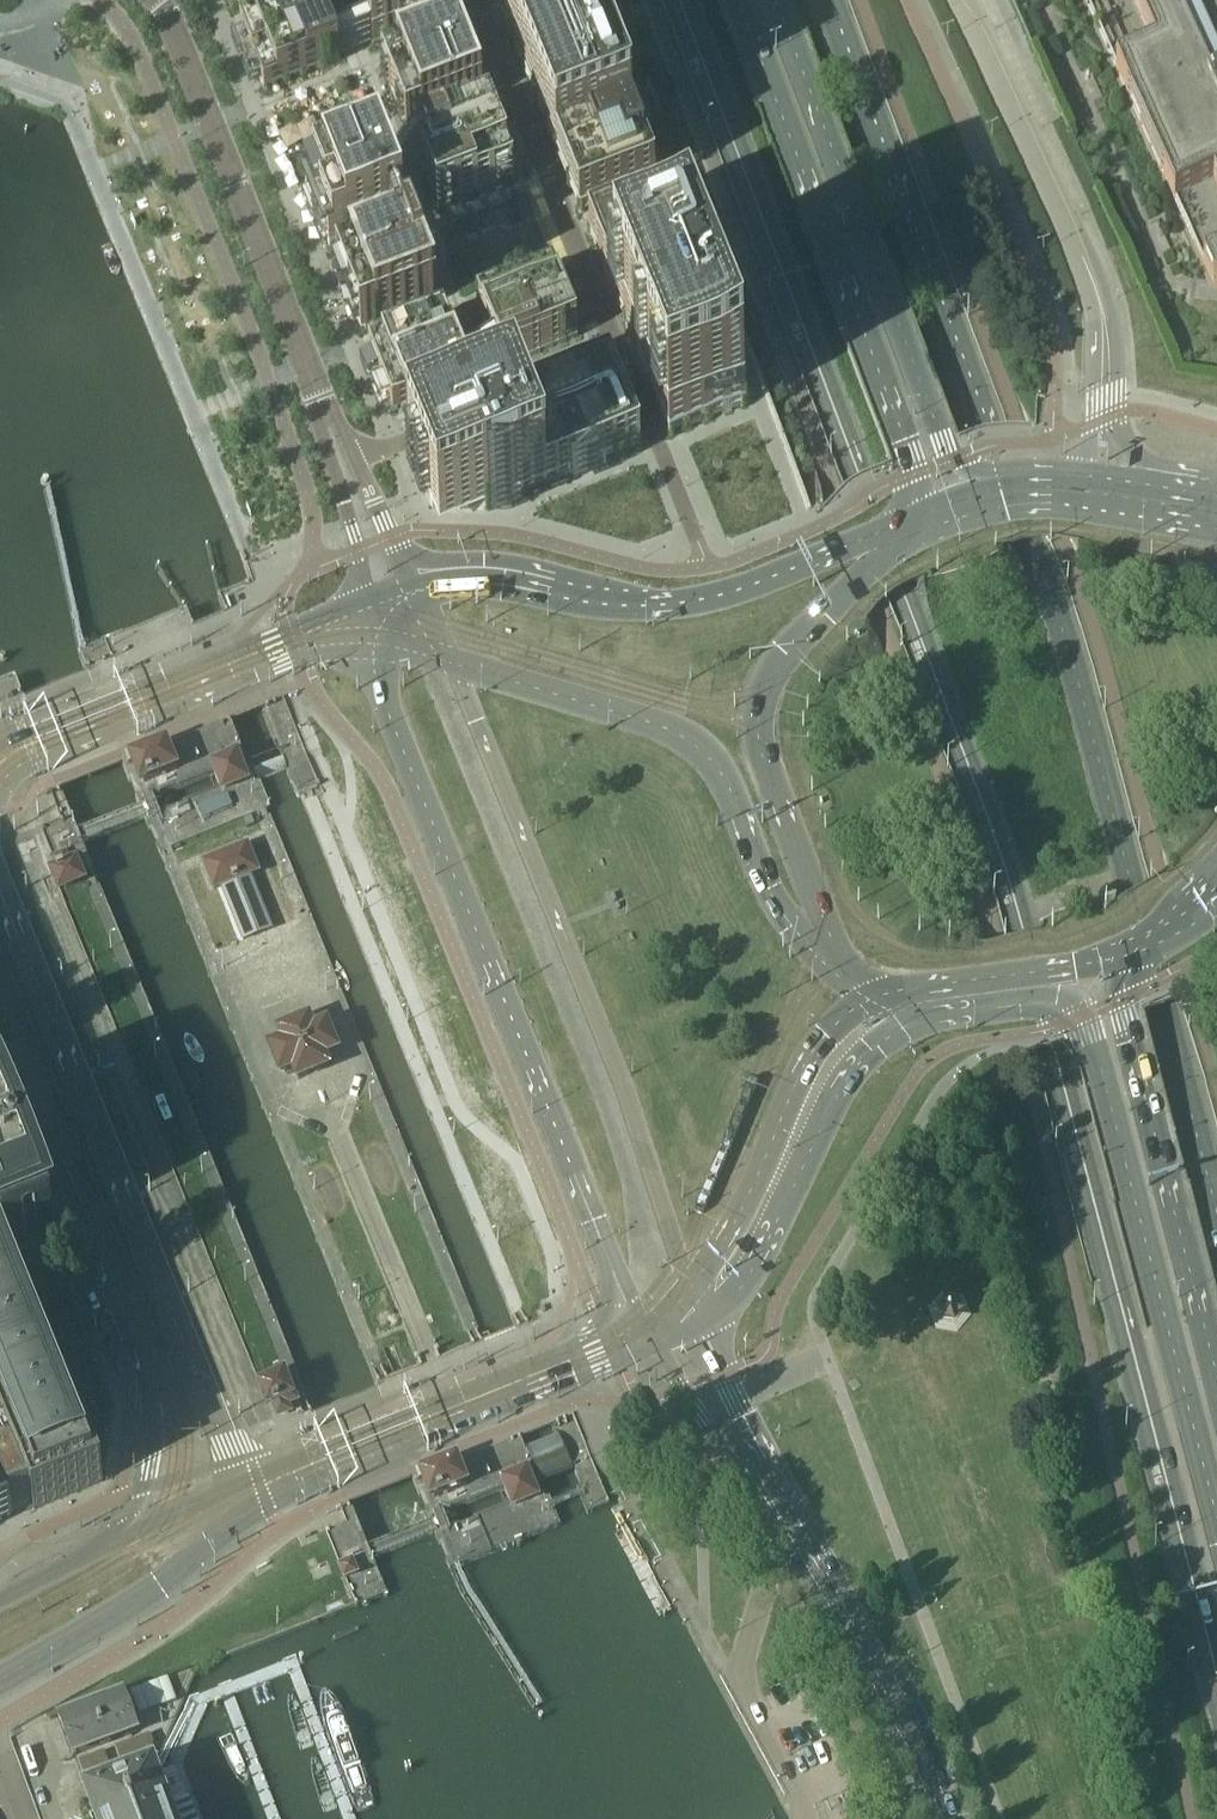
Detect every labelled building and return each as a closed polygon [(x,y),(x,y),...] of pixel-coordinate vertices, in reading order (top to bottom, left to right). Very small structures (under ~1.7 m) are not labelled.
[(230,12),(260,0),(225,0),(230,12)] [(387,42),(454,15),(448,0),(370,0),(387,42)] [(504,26),(560,168),(578,213),(655,182),(638,138),(583,0),(570,0),(504,26)] [(1155,50),(1120,66),(1115,68),(1213,285),(1216,286),(1216,0),(1132,0),(1155,50)] [(306,7),(239,34),(262,90),(329,64),(306,7)] [(467,45),(400,72),(423,129),(490,102),(467,45)] [(499,126),(432,153),(455,209),(522,183),(499,126)] [(374,175),(307,202),(329,258),(396,232),(374,175)] [(665,206),(589,236),(622,319),(670,437),(746,407),(698,288),(665,206)] [(405,252),(338,279),(360,336),(428,309),(405,252)] [(557,277),(490,304),(498,324),(507,348),(513,360),(539,350),(580,334),(565,297),(557,277)] [(436,329),(368,355),(391,412),(458,385),(436,329)] [(640,449),(611,375),(518,413),(409,456),(433,517),(438,529),(468,517),(547,486),(640,449)] [(137,766),(145,783),(176,770),(167,746),(143,756),(145,762),(137,766)] [(214,761),(213,765),(214,769),(220,786),(227,789),(244,782),(245,776),(237,756),(232,754),(214,761)] [(256,873),(246,847),(203,865),(213,890),(219,888),(224,899),(255,886),(251,875),(256,873)] [(89,881),(79,856),(72,858),(68,848),(51,855),(55,865),(49,868),(59,893),(89,881)] [(293,1070),(298,1079),(326,1068),(322,1057),(331,1054),(334,1047),(328,1030),(321,1028),(312,1032),(308,1021),(279,1033),(284,1044),(274,1048),(272,1053),(278,1070),(285,1073),(293,1070)] [(49,1207),(15,1124),(9,1126),(0,1103),(0,1426),(6,1440),(0,1443),(0,1521),(10,1516),(8,1512),(31,1503),(34,1509),(102,1482),(9,1253),(54,1235),(43,1210),(49,1207)] [(940,1289),(926,1308),(934,1329),(954,1334),(970,1317),(963,1296),(940,1289)] [(291,1394),(283,1374),(265,1381),(265,1383),(259,1386),(266,1403),(272,1400),(276,1410),(277,1411),(278,1412),(280,1413),(282,1413),(283,1412),(284,1412),(285,1411),(285,1410),(286,1409),(286,1408),(286,1407),(285,1405),(285,1404),(296,1400),(293,1393),(291,1394)] [(465,1484),(455,1460),(424,1473),(434,1497),(465,1484)] [(516,1503),(532,1496),(535,1490),(527,1472),(522,1468),(504,1476),(502,1481),(510,1500),(516,1503)] [(11,1518),(10,1516),(0,1521),(0,1524),(11,1518)] [(351,1561),(339,1566),(344,1577),(355,1573),(351,1561)] [(123,1696),(60,1719),(73,1756),(99,1746),(100,1748),(111,1744),(110,1742),(136,1732),(123,1696)] [(151,1772),(88,1795),(97,1818),(168,1818),(151,1772)]
